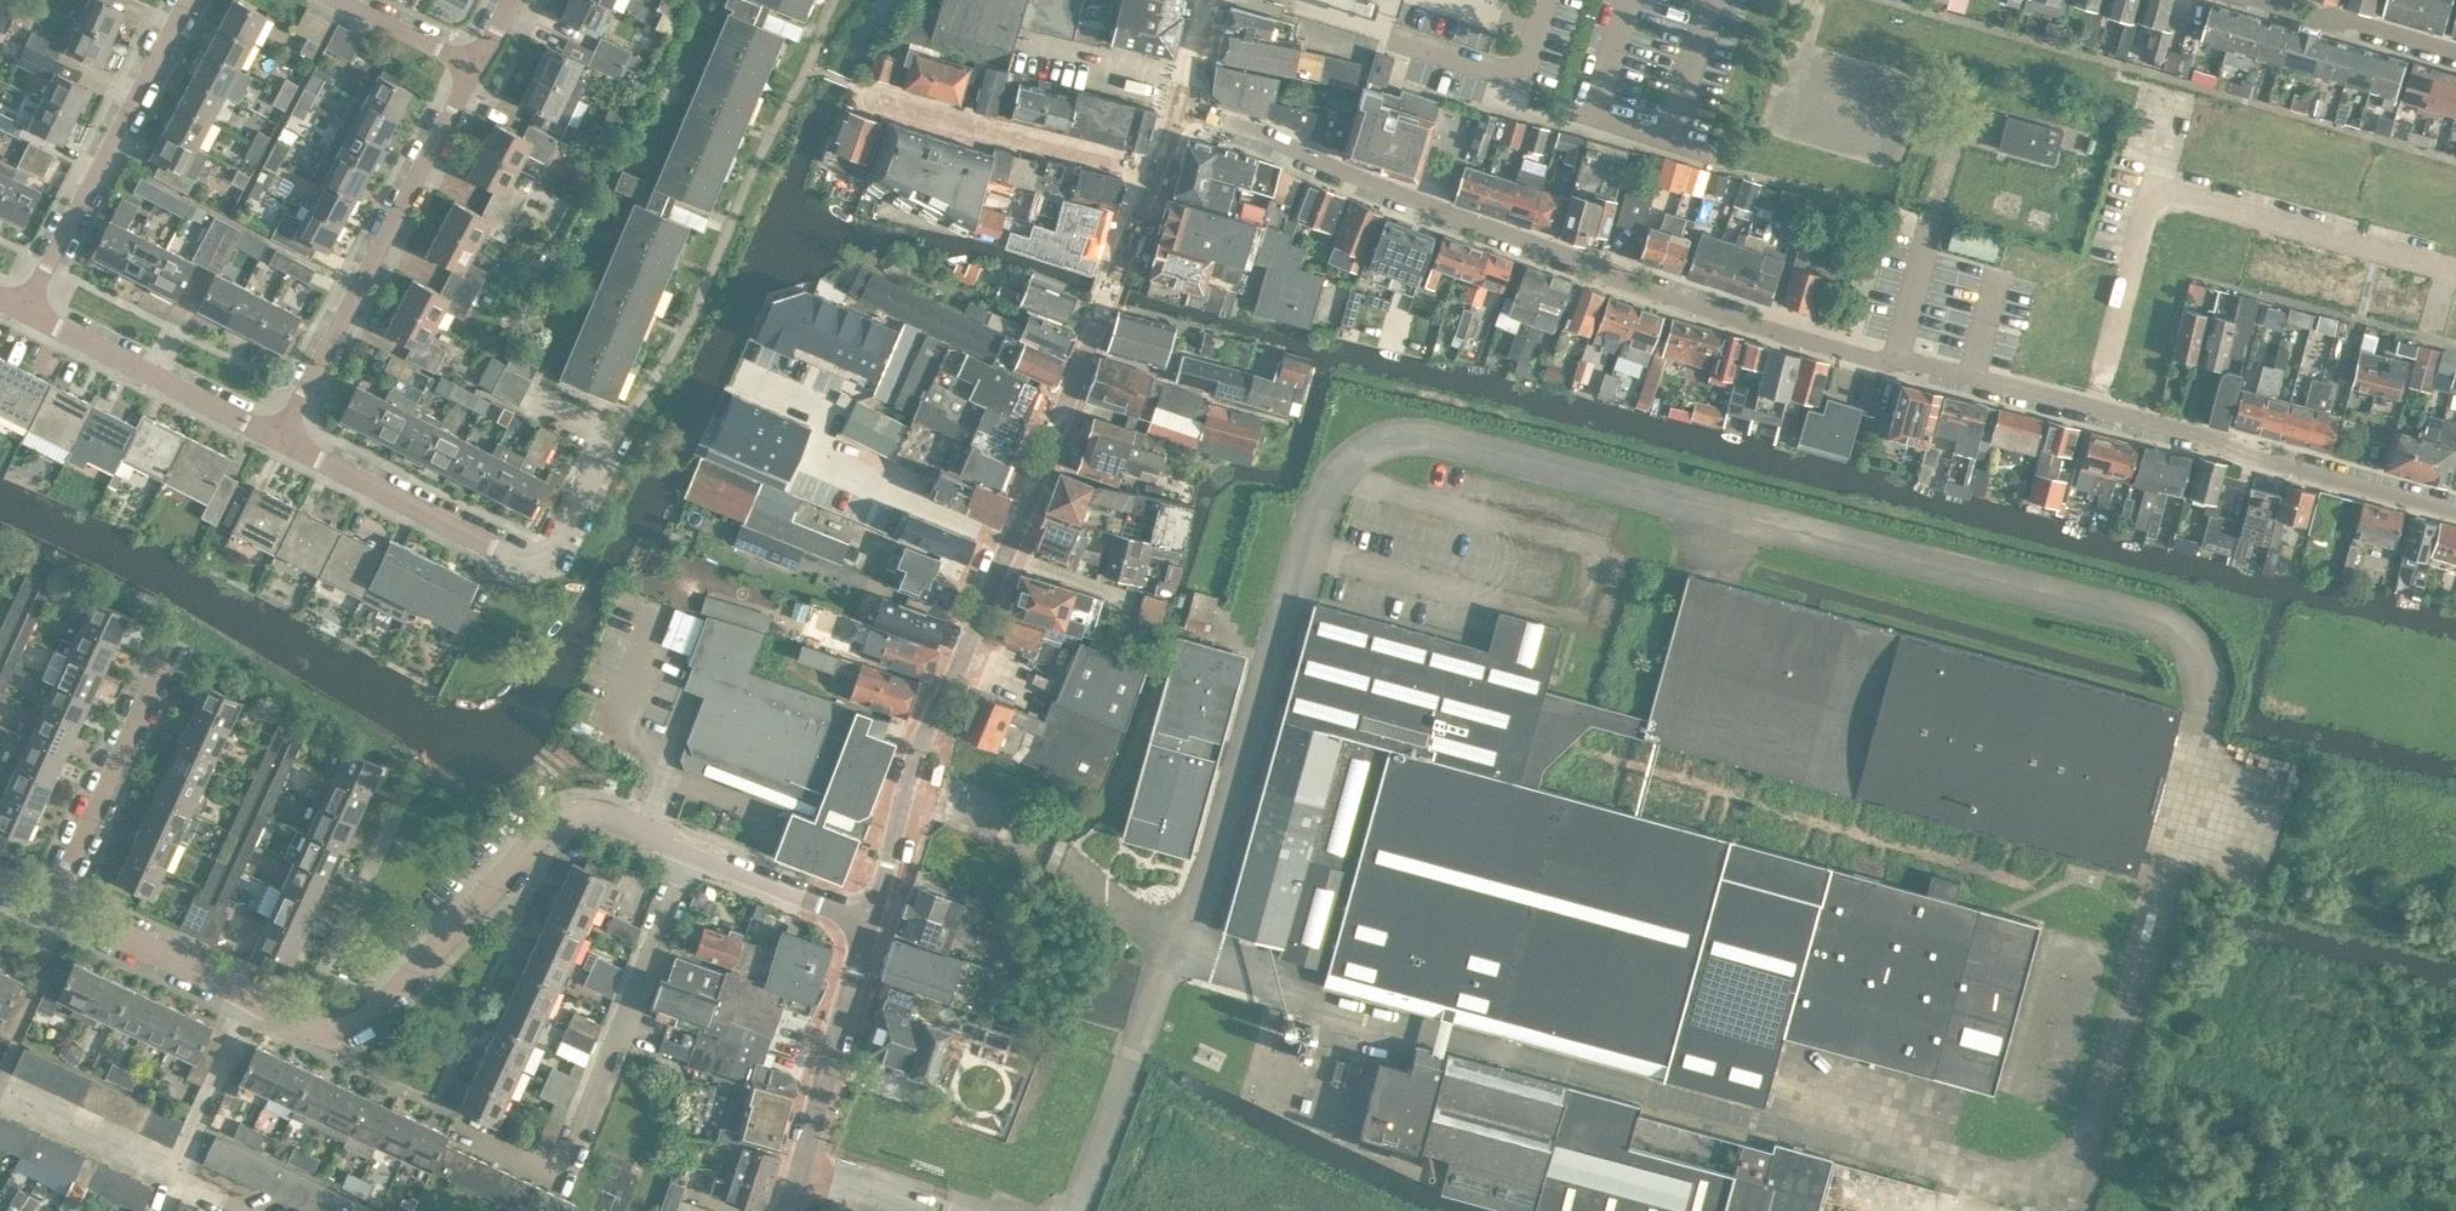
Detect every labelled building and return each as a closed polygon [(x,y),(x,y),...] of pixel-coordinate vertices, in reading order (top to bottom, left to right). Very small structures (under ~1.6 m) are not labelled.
[(79,22),(112,37),(125,10),(104,0),(89,0),(79,22)] [(219,24),(252,42),(266,15),(237,0),(232,0),(219,24)] [(610,6),(598,0),(563,0),(562,2),(566,4),(560,17),(596,34),(610,6)] [(656,9),(662,12),(670,16),(671,15),(676,4),(675,4),(667,0),(660,0),(656,9)] [(770,3),(802,17),(810,0),(716,0),(741,11),(739,16),(761,26),(767,11),(770,3)] [(1180,0),(942,0),(939,9),(920,4),(897,38),(1006,69),(1006,68),(1007,68),(1012,49),(1011,49),(1017,25),(1110,47),(1111,40),(1171,54),(1173,55),(1173,53),(1181,16),(1182,14),(1177,13),(1180,0)] [(1325,1),(1372,16),(1374,9),(1397,16),(1402,0),(1326,0),(1325,1)] [(1943,0),(1933,0),(1931,6),(1943,10),(1946,1),(1943,0)] [(1946,1),(1944,7),(1963,12),(1966,0),(1946,0),(1946,1)] [(2023,3),(2022,7),(2063,19),(2068,3),(2068,2),(2069,1),(2067,0),(2024,0),(2023,3)] [(2096,11),(2097,7),(2099,0),(2069,0),(2069,1),(2068,2),(2068,3),(2088,9),(2079,42),(2092,46),(2094,41),(2102,13),(2096,11)] [(2102,14),(2126,21),(2118,51),(2127,54),(2135,23),(2131,22),(2137,0),(2106,0),(2102,14)] [(2136,20),(2152,25),(2143,55),(2153,58),(2151,64),(2159,66),(2169,30),(2162,28),(2171,0),(2142,0),(2136,20)] [(2344,5),(2377,14),(2381,0),(2345,0),(2344,5)] [(2421,0),(2388,0),(2383,16),(2413,25),(2421,0)] [(2413,25),(2444,34),(2454,0),(2421,0),(2413,25)] [(2228,48),(2239,10),(2214,3),(2203,40),(2227,47),(2228,48)] [(1216,58),(1292,74),(1354,88),(1360,62),(1297,48),(1299,41),(1286,38),(1291,22),(1230,5),(1216,58)] [(294,30),(306,37),(319,13),(307,6),(294,30)] [(3,26),(8,14),(0,10),(0,25),(3,26)] [(2252,55),(2263,18),(2239,10),(2228,48),(2227,47),(2224,59),(2250,67),(2253,55),(2252,55)] [(767,11),(761,26),(781,34),(797,41),(803,26),(799,25),(767,11)] [(662,12),(655,27),(663,31),(669,34),(675,20),(676,17),(671,15),(670,16),(662,12)] [(319,13),(306,37),(319,43),(331,19),(319,13)] [(707,208),(781,34),(761,26),(739,16),(737,20),(734,18),(662,187),(622,170),(615,187),(643,199),(640,206),(666,217),(672,201),(675,194),(707,208)] [(2252,55),(2253,55),(2280,63),(2291,26),(2291,25),(2291,26),(2263,18),(2252,55)] [(112,37),(79,22),(66,49),(99,65),(112,37)] [(325,47),(338,53),(350,29),(338,23),(325,47)] [(219,24),(206,50),(238,68),(252,42),(219,24)] [(2280,63),(2319,74),(2330,37),(2329,36),(2329,37),(2292,26),(2291,26),(2280,63)] [(350,29),(338,53),(350,60),(363,36),(350,29)] [(31,31),(25,44),(55,58),(61,45),(31,31)] [(0,46),(0,56),(16,63),(20,56),(25,44),(5,35),(0,46)] [(600,36),(594,50),(625,65),(631,52),(631,51),(600,36)] [(319,43),(306,37),(300,50),(312,57),(319,43)] [(2346,82),(2356,45),(2330,37),(2319,74),(2346,82)] [(55,58),(25,44),(20,56),(50,70),(55,58)] [(547,45),(533,73),(569,90),(583,62),(547,45)] [(2370,89),(2381,52),(2356,45),(2346,82),(2370,89)] [(902,86),(931,95),(959,104),(967,80),(971,82),(976,68),(909,48),(905,62),(909,63),(902,86)] [(206,50),(192,77),(225,94),(238,68),(206,50)] [(625,65),(594,50),(587,64),(618,78),(625,65)] [(868,76),(888,82),(896,57),(876,51),(868,76)] [(631,52),(625,65),(636,70),(642,58),(631,52)] [(1368,78),(1385,84),(1393,57),(1376,52),(1368,78)] [(2390,55),(2381,52),(2370,89),(2386,94),(2383,106),(2390,108),(2393,109),(2396,97),(2407,60),(2403,58),(2390,55)] [(318,61),(312,73),(328,81),(334,70),(318,61)] [(2428,113),(2441,69),(2415,62),(2404,98),(2419,103),(2417,110),(2428,113)] [(1265,115),(1266,115),(1279,78),(1215,63),(1214,65),(1215,65),(1211,92),(1223,103),(1238,102),(1238,107),(1265,114),(1265,115)] [(1008,71),(985,64),(981,76),(972,107),(996,114),(996,113),(1003,89),(1008,71)] [(2193,69),(2190,80),(2216,87),(2219,76),(2220,75),(2194,67),(2193,69)] [(355,97),(364,102),(396,119),(410,93),(411,93),(411,92),(399,85),(402,80),(382,69),(378,75),(371,89),(362,84),(355,97)] [(2455,110),(2455,74),(2441,69),(2428,113),(2439,116),(2441,109),(2455,113),(2455,110)] [(55,72),(42,99),(75,115),(88,88),(55,72)] [(569,90),(533,73),(520,101),(536,109),(531,119),(551,129),(569,90)] [(192,77),(178,103),(211,120),(225,94),(192,77)] [(285,78),(279,90),(291,96),(298,84),(285,78)] [(2231,79),(2228,90),(2242,94),(2245,83),(2231,79)] [(2255,98),(2259,84),(2246,80),(2246,82),(2245,83),(2242,94),(2255,98)] [(1066,131),(1077,91),(1067,88),(1065,94),(1020,82),(1017,93),(1003,89),(996,113),(1067,132),(1067,131),(1066,131)] [(304,87),(297,100),(309,106),(316,94),(304,87)] [(1353,119),(1344,149),(1341,157),(1416,180),(1441,103),(1403,90),(1400,97),(1382,91),(1381,92),(1363,87),(1359,99),(1353,119)] [(1067,130),(1119,144),(1130,103),(1077,89),(1077,91),(1066,131),(1067,131),(1067,130)] [(291,96),(279,90),(272,103),(284,109),(291,96)] [(2310,97),(2297,93),(2292,108),(2305,111),(2310,97)] [(1268,116),(1344,149),(1353,119),(1275,99),(1273,98),(1268,116)] [(2309,111),(2324,115),(2328,102),(2312,98),(2309,111)] [(75,115),(42,99),(29,126),(62,142),(75,115)] [(309,106),(297,100),(291,112),(303,119),(309,106)] [(364,102),(350,128),(383,145),(396,119),(364,102)] [(178,103),(164,129),(197,146),(211,120),(178,103)] [(1130,103),(1119,144),(1144,151),(1148,135),(1149,135),(1151,125),(1155,109),(1130,103)] [(2335,120),(2345,123),(2349,108),(2339,105),(2335,120)] [(608,109),(603,120),(618,127),(623,116),(608,109)] [(836,166),(844,169),(864,115),(845,109),(831,149),(841,153),(836,166)] [(1469,151),(1484,155),(1490,135),(1500,137),(1502,130),(1506,117),(1480,111),(1469,151)] [(18,136),(24,123),(0,112),(0,128),(18,136)] [(2374,131),(2390,136),(2395,119),(2379,114),(2374,131)] [(864,115),(844,169),(841,179),(849,181),(857,159),(868,163),(882,122),(864,115)] [(2000,147),(2039,157),(2039,158),(2054,163),(2063,129),(2048,125),(2048,126),(2008,115),(2000,147)] [(1499,142),(1518,147),(1524,122),(1506,118),(1499,142)] [(973,228),(993,153),(918,130),(913,128),(913,129),(888,121),(867,177),(868,178),(869,178),(885,189),(888,185),(893,187),(892,189),(916,205),(918,201),(940,216),(943,212),(948,214),(947,216),(973,229),(973,228)] [(496,122),(482,149),(516,167),(525,149),(546,160),(557,139),(529,124),(522,136),(496,122)] [(1524,153),(1539,157),(1547,129),(1532,124),(1524,153)] [(350,128),(336,154),(369,171),(383,145),(350,128)] [(197,146),(164,129),(150,156),(160,162),(153,175),(187,193),(195,179),(183,173),(197,146)] [(2405,140),(2418,143),(2421,133),(2408,129),(2405,140)] [(258,130),(251,143),(263,149),(270,136),(258,130)] [(1578,167),(1586,139),(1559,131),(1555,145),(1568,149),(1564,163),(1578,167)] [(2421,133),(2418,143),(2430,147),(2434,137),(2421,133)] [(1586,139),(1578,167),(1558,235),(1601,246),(1628,149),(1586,138),(1586,139)] [(1187,142),(1180,169),(1237,186),(1271,195),(1279,170),(1280,165),(1203,143),(1202,142),(1191,139),(1187,142)] [(276,140),(270,152),(282,159),(288,146),(276,140)] [(263,149),(251,143),(245,155),(257,161),(263,149)] [(0,201),(0,212),(9,216),(7,220),(20,227),(22,223),(23,223),(39,189),(25,182),(30,171),(43,177),(54,153),(42,147),(36,159),(23,153),(18,164),(12,176),(0,201)] [(973,234),(990,240),(1008,183),(1014,155),(1015,153),(994,147),(993,153),(973,234)] [(312,174),(323,180),(355,197),(369,171),(336,154),(326,148),(312,174)] [(494,189),(487,202),(516,217),(527,196),(506,185),(516,167),(482,149),(468,175),(494,189)] [(282,159),(270,152),(263,165),(275,171),(282,159)] [(1014,155),(1008,183),(1067,198),(1104,208),(1104,207),(1115,210),(1124,186),(1125,186),(1125,184),(1120,183),(1121,176),(1120,176),(1075,165),(1071,180),(1060,177),(1063,163),(1047,159),(1045,169),(1033,166),(1034,160),(1014,155)] [(12,176),(18,164),(0,156),(0,201),(12,176)] [(1659,173),(1683,179),(1688,162),(1677,159),(1676,160),(1665,156),(1659,173)] [(1688,162),(1683,179),(1680,190),(1701,195),(1706,178),(1705,177),(1707,168),(1688,162)] [(1453,201),(1479,209),(1491,171),(1465,163),(1453,201)] [(1271,195),(1271,197),(1291,203),(1301,179),(1284,171),(1280,165),(1279,170),(1271,195)] [(1527,224),(1530,225),(1542,187),(1546,175),(1520,167),(1517,176),(1516,179),(1504,217),(1523,223),(1527,224)] [(231,181),(243,188),(250,175),(238,169),(231,181)] [(1237,186),(1180,169),(1173,197),(1229,213),(1237,186)] [(1724,196),(1730,175),(1729,175),(1710,170),(1710,171),(1710,172),(1706,186),(1705,189),(1705,191),(1724,196)] [(1479,209),(1504,217),(1516,179),(1491,171),(1479,209)] [(133,190),(157,202),(164,188),(141,176),(133,190)] [(1753,204),(1754,204),(1761,183),(1740,177),(1733,203),(1752,208),(1753,204)] [(838,189),(847,193),(851,184),(841,179),(838,189)] [(323,180),(309,206),(341,223),(355,197),(323,180)] [(1307,180),(1293,214),(1292,217),(1297,219),(1329,231),(1344,195),(1307,180)] [(824,194),(832,198),(837,187),(829,183),(824,194)] [(1008,183),(990,240),(1090,272),(1096,256),(1072,248),(1078,230),(1097,235),(1104,208),(1067,198),(1008,183)] [(1754,204),(1775,210),(1782,187),(1768,184),(1768,185),(1761,183),(1754,204)] [(1617,221),(1643,229),(1653,194),(1627,186),(1617,221)] [(1542,187),(1530,225),(1555,233),(1567,195),(1542,187)] [(1793,190),(1782,187),(1775,210),(1799,216),(1805,192),(1793,189),(1793,190)] [(164,188),(157,202),(172,210),(180,197),(164,188)] [(92,255),(120,269),(138,233),(126,227),(137,204),(122,197),(111,219),(110,219),(92,255)] [(1161,232),(1172,235),(1171,237),(1266,266),(1252,311),(1308,327),(1323,275),(1296,267),(1303,246),(1289,242),(1293,232),(1283,229),(1263,224),(1171,197),(1161,232)] [(1270,197),(1263,224),(1281,229),(1283,229),(1287,212),(1291,203),(1271,197),(1270,197)] [(1329,255),(1332,261),(1358,272),(1382,212),(1351,198),(1329,255)] [(505,238),(516,217),(487,202),(481,214),(454,200),(440,227),(475,245),(484,227),(505,238)] [(672,201),(666,217),(686,225),(702,232),(705,225),(708,218),(709,217),(672,201)] [(341,223),(309,206),(302,219),(284,210),(270,237),(311,258),(317,245),(328,251),(328,249),(341,223)] [(640,206),(567,378),(613,398),(686,225),(666,217),(640,206)] [(1639,260),(1659,266),(1675,214),(1665,211),(1660,229),(1649,225),(1639,260)] [(1287,212),(1283,229),(1293,232),(1297,219),(1292,217),(1293,214),(1287,212)] [(1675,214),(1659,266),(1678,272),(1694,220),(1675,214)] [(1862,239),(1874,242),(1881,218),(1868,214),(1862,239)] [(191,259),(166,247),(148,283),(152,286),(150,290),(171,300),(173,296),(176,297),(194,261),(205,267),(228,222),(215,215),(191,259)] [(1369,245),(1358,276),(1389,287),(1409,294),(1412,295),(1433,236),(1431,235),(1419,231),(1407,227),(1407,222),(1397,219),(1394,222),(1384,218),(1373,247),(1369,245)] [(216,272),(197,308),(225,322),(244,286),(218,273),(242,230),(228,222),(205,267),(216,272)] [(1993,261),(2000,235),(1953,222),(1946,248),(1993,261)] [(453,267),(446,280),(475,295),(486,274),(465,263),(475,245),(440,227),(426,253),(453,267)] [(1686,274),(1706,281),(1722,237),(1701,230),(1686,274)] [(1706,281),(1727,288),(1742,245),(1745,234),(1738,231),(1734,242),(1722,237),(1706,281)] [(120,269),(148,283),(166,247),(138,233),(120,269)] [(1440,269),(1455,274),(1466,243),(1442,235),(1424,286),(1433,289),(1440,269)] [(1144,291),(1182,303),(1218,312),(1225,289),(1204,283),(1212,256),(1158,240),(1144,291)] [(1461,299),(1471,303),(1489,251),(1466,243),(1455,274),(1468,279),(1461,299)] [(1727,288),(1747,295),(1763,252),(1742,245),(1727,288)] [(1782,303),(1796,308),(1796,311),(1804,313),(1807,311),(1811,312),(1823,275),(1803,269),(1810,248),(1800,245),(1782,303)] [(269,262),(283,270),(290,256),(276,248),(269,262)] [(1489,251),(1471,303),(1479,306),(1486,285),(1502,291),(1513,260),(1489,251)] [(879,261),(887,274),(903,265),(895,252),(879,261)] [(1763,252),(1747,295),(1768,302),(1783,259),(1763,252)] [(290,256),(283,270),(308,283),(315,269),(290,256)] [(1220,278),(1236,282),(1240,265),(1225,260),(1220,278)] [(957,262),(951,273),(960,278),(960,279),(971,284),(972,285),(973,282),(980,267),(969,261),(967,265),(966,266),(962,264),(957,262)] [(1516,359),(1548,274),(1525,265),(1508,312),(1521,317),(1507,356),(1516,359)] [(1014,367),(1040,379),(1041,380),(1042,381),(1043,379),(1041,378),(1052,354),(1062,359),(1061,359),(1064,360),(1065,358),(1047,351),(1003,333),(873,270),(859,298),(1012,371),(1014,367)] [(1571,283),(1548,274),(1516,359),(1526,363),(1540,326),(1553,331),(1571,283)] [(996,296),(1019,304),(1064,321),(1074,294),(1029,277),(1021,299),(1016,297),(1018,293),(999,286),(996,296)] [(475,295),(446,280),(440,292),(413,278),(399,305),(433,323),(443,305),(464,316),(475,295)] [(2186,294),(2200,297),(2203,285),(2189,282),(2186,294)] [(225,322),(254,337),(272,300),(244,286),(225,322)] [(779,301),(762,339),(790,351),(794,341),(874,375),(894,327),(801,286),(781,294),(779,301)] [(1350,288),(1347,300),(1358,303),(1361,291),(1350,288)] [(1561,329),(1550,361),(1559,364),(1571,332),(1572,328),(1590,334),(1604,295),(1585,288),(1584,291),(1577,288),(1563,325),(1561,329)] [(1368,291),(1364,302),(1375,306),(1379,295),(1368,291)] [(1379,295),(1375,306),(1387,310),(1391,300),(1379,295)] [(2200,363),(2222,369),(2226,355),(2243,359),(2257,300),(2239,295),(2233,321),(2212,316),(2200,363)] [(1601,347),(1619,353),(1636,306),(1608,297),(1592,343),(1593,344),(1594,342),(1602,343),(1601,347)] [(272,300),(254,337),(282,351),(300,314),(272,300)] [(1347,300),(1344,312),(1355,315),(1358,303),(1347,300)] [(1076,332),(1031,313),(1024,328),(1017,324),(1016,323),(987,310),(987,309),(977,305),(969,301),(966,309),(964,308),(962,313),(986,323),(1065,358),(1076,332)] [(455,334),(433,323),(399,305),(385,331),(412,345),(405,357),(434,372),(455,334)] [(1464,306),(1459,320),(1468,324),(1473,309),(1464,306)] [(1636,306),(1619,353),(1645,362),(1662,316),(1636,306)] [(2264,320),(2283,325),(2287,312),(2267,307),(2264,320)] [(2171,356),(2196,362),(2207,315),(2182,309),(2171,356)] [(1116,353),(1159,365),(1164,363),(1174,327),(1119,310),(1106,350),(1116,353)] [(1344,312),(1340,324),(1352,327),(1355,315),(1344,312)] [(1714,357),(1711,369),(1711,371),(1732,377),(1743,338),(1672,319),(1665,343),(1685,348),(1683,356),(1690,358),(1691,351),(1714,357)] [(1468,324),(1459,320),(1453,334),(1463,338),(1468,324)] [(908,325),(904,334),(913,338),(917,329),(908,325)] [(923,395),(913,415),(953,434),(979,444),(977,449),(1008,462),(1013,450),(1011,441),(1018,424),(1026,418),(1027,416),(1025,415),(1028,407),(1030,407),(1038,387),(1039,386),(1025,380),(947,344),(917,329),(894,381),(923,395)] [(1199,352),(1247,364),(1251,349),(1253,343),(1205,330),(1199,352)] [(2372,352),(2376,335),(2363,332),(2359,349),(2372,352)] [(904,334),(900,343),(909,347),(913,338),(904,334)] [(1722,425),(1747,432),(1769,347),(1769,346),(1744,339),(1722,425)] [(900,343),(896,351),(905,355),(909,347),(900,343)] [(2441,350),(2419,345),(2409,384),(2430,390),(2441,350)] [(1769,347),(1747,432),(1754,434),(1753,437),(1772,442),(1795,354),(1769,347)] [(2255,432),(2280,439),(2290,402),(2275,398),(2288,350),(2278,347),(2274,362),(2265,395),(2255,432)] [(2350,387),(2373,393),(2383,355),(2372,352),(2359,349),(2350,387)] [(896,351),(876,396),(884,400),(905,355),(896,351)] [(1175,379),(1230,394),(1296,414),(1310,359),(1284,351),(1276,381),(1236,369),(1182,354),(1175,379)] [(506,365),(531,378),(538,366),(512,352),(506,365)] [(2448,353),(2443,370),(2453,373),(2455,360),(2455,355),(2448,353)] [(1827,362),(1799,354),(1788,398),(1786,397),(1783,408),(1795,411),(1798,399),(1815,404),(1827,362)] [(492,355),(487,364),(501,371),(505,363),(492,355)] [(2383,355),(2373,393),(2397,399),(2406,361),(2383,355)] [(384,369),(396,375),(403,362),(391,356),(384,369)] [(1156,375),(1099,356),(1085,399),(1129,413),(1125,426),(1144,432),(1211,452),(1211,454),(1249,465),(1252,452),(1257,453),(1264,430),(1259,429),(1263,418),(1210,403),(1209,406),(1199,402),(1201,394),(1155,379),(1156,375)] [(28,428),(51,383),(0,357),(0,414),(28,428)] [(1576,377),(1590,382),(1597,363),(1582,358),(1576,377)] [(1549,361),(1544,374),(1557,379),(1562,366),(1559,364),(1550,361),(1549,361)] [(403,362),(396,375),(408,381),(415,368),(403,362)] [(2230,426),(2255,432),(2265,395),(2273,366),(2271,366),(2263,363),(2255,392),(2240,388),(2230,426)] [(505,365),(500,376),(498,378),(525,392),(532,379),(505,365)] [(477,384),(492,391),(498,378),(500,376),(485,368),(477,384)] [(2206,423),(2224,428),(2239,374),(2225,370),(2220,374),(2206,423)] [(1607,397),(1612,398),(1620,376),(1604,371),(1596,395),(1607,398),(1607,397)] [(498,378),(492,391),(518,405),(525,392),(498,378)] [(2280,439),(2304,445),(2321,381),(2311,378),(2304,406),(2290,402),(2280,439)] [(2321,381),(2304,445),(2329,452),(2339,415),(2324,411),(2331,384),(2321,381)] [(447,396),(459,402),(466,388),(454,382),(447,396)] [(28,428),(71,450),(94,405),(51,383),(28,428)] [(340,417),(367,431),(384,399),(357,385),(340,417)] [(1887,434),(1924,444),(1937,395),(1935,395),(1935,396),(1923,393),(1924,392),(1922,391),(1921,392),(1919,392),(1917,388),(1907,385),(1903,388),(1902,387),(1902,386),(1900,385),(1887,434)] [(459,402),(471,408),(478,394),(466,388),(459,402)] [(478,394),(471,408),(484,415),(491,401),(478,394)] [(739,395),(717,445),(788,476),(810,425),(739,395)] [(1944,395),(1934,433),(1955,438),(1965,401),(1944,395)] [(1814,444),(1846,453),(1860,406),(1826,397),(1822,411),(1807,407),(1796,446),(1812,451),(1814,444)] [(367,431),(394,445),(411,412),(384,399),(367,431)] [(953,434),(913,415),(908,426),(856,401),(840,433),(893,458),(934,478),(942,462),(959,470),(998,487),(999,486),(996,485),(999,478),(1002,477),(1007,463),(1008,463),(1008,462),(977,449),(979,444),(953,434)] [(1986,406),(1965,401),(1955,438),(1952,450),(1970,454),(1974,456),(1976,448),(1975,448),(1986,406)] [(115,470),(121,459),(120,458),(136,426),(94,405),(71,450),(114,472),(115,470)] [(1668,416),(1691,422),(1692,415),(1693,411),(1670,405),(1668,416)] [(1875,407),(1870,428),(1879,430),(1885,410),(1875,407)] [(2041,420),(1998,409),(1993,431),(1990,441),(1995,443),(2004,445),(2002,454),(2004,456),(2013,459),(2016,457),(2018,449),(2033,452),(2041,420)] [(1794,415),(1782,411),(1778,425),(1790,429),(1794,415)] [(438,426),(411,412),(394,445),(407,451),(404,456),(419,464),(422,459),(422,458),(438,426)] [(1863,412),(1855,439),(1864,442),(1872,415),(1863,412)] [(121,459),(164,480),(187,435),(143,413),(136,426),(120,458),(121,459)] [(514,413),(509,422),(517,427),(522,417),(514,413)] [(2408,476),(2426,481),(2443,419),(2429,415),(2425,432),(2420,431),(2418,437),(2408,476)] [(1144,432),(1125,426),(1094,417),(1093,421),(1089,423),(1086,430),(1089,434),(1086,443),(1160,467),(1164,455),(1139,447),(1144,432)] [(2426,481),(2445,486),(2455,444),(2455,440),(2452,439),(2455,425),(2455,422),(2443,419),(2426,481)] [(2047,422),(2037,461),(2059,466),(2062,454),(2070,456),(2077,429),(2047,422)] [(422,459),(449,472),(465,440),(438,426),(422,458),(422,459)] [(540,426),(525,456),(519,467),(530,472),(535,462),(542,465),(557,435),(540,426)] [(1993,431),(1981,428),(1976,447),(1976,448),(1979,449),(1975,466),(1989,469),(1995,443),(1990,441),(1993,431)] [(2384,469),(2408,476),(2418,437),(2394,430),(2384,469)] [(2088,492),(2099,494),(2113,438),(2089,432),(2080,468),(2093,471),(2088,492)] [(208,503),(223,472),(231,457),(187,435),(164,480),(208,503)] [(2113,438),(2099,494),(2107,496),(2109,497),(2115,478),(2128,481),(2137,445),(2113,438)] [(449,472),(476,486),(492,453),(465,440),(449,472)] [(497,442),(492,453),(476,486),(503,499),(519,467),(525,456),(497,442)] [(1160,467),(1086,443),(1083,453),(1078,455),(1076,462),(1078,466),(1077,470),(1127,486),(1131,472),(1139,475),(1141,469),(1158,474),(1160,467)] [(1922,462),(1933,465),(1938,448),(1927,445),(1922,462)] [(2135,521),(2148,524),(2156,489),(2166,452),(2142,446),(2132,483),(2146,486),(2142,504),(2139,504),(2135,521)] [(708,447),(705,456),(718,462),(722,453),(708,447)] [(1979,449),(1976,448),(1974,456),(1970,454),(1962,484),(1971,487),(1975,466),(1979,449)] [(2156,489),(2148,524),(2145,534),(2155,536),(2166,491),(2180,495),(2189,458),(2166,452),(2156,489)] [(722,453),(718,462),(731,467),(735,459),(722,453)] [(745,520),(744,523),(744,524),(753,527),(760,507),(791,519),(799,499),(771,486),(700,457),(695,469),(684,495),(745,520)] [(2189,496),(2207,501),(2203,513),(2209,515),(2207,523),(2210,524),(2204,548),(2231,555),(2241,521),(2218,515),(2222,498),(2216,497),(2224,463),(2199,457),(2189,496)] [(735,459),(731,467),(745,473),(748,465),(735,459)] [(2064,481),(2055,479),(2059,466),(2037,461),(2027,499),(2056,507),(2057,507),(2058,501),(2064,481)] [(796,489),(818,499),(830,473),(809,463),(796,489)] [(748,465),(745,473),(758,479),(762,470),(748,465)] [(1989,469),(1975,466),(1971,487),(1970,491),(1983,494),(1989,469)] [(519,467),(503,499),(530,513),(536,500),(549,506),(565,475),(551,468),(545,480),(530,472),(519,467)] [(948,502),(965,511),(998,525),(1009,497),(960,477),(939,468),(930,489),(948,502)] [(114,472),(108,484),(115,487),(122,474),(115,470),(114,472)] [(762,470),(758,479),(771,485),(775,476),(762,470)] [(1182,549),(1192,504),(1159,496),(1098,483),(1097,485),(1061,472),(1060,471),(1046,508),(1085,523),(1114,531),(1180,548),(1182,549)] [(223,472),(208,503),(201,516),(216,523),(237,480),(223,472)] [(775,476),(771,485),(782,489),(786,481),(775,476)] [(820,501),(837,508),(847,485),(830,478),(820,501)] [(2286,483),(2283,483),(2274,517),(2267,544),(2262,564),(2275,567),(2280,547),(2274,545),(2281,519),(2304,525),(2313,491),(2300,487),(2298,483),(2290,481),(2286,483)] [(231,531),(275,553),(298,508),(254,486),(244,505),(233,527),(231,531)] [(2318,490),(2307,532),(2329,537),(2340,496),(2318,490)] [(2099,494),(2095,508),(2106,511),(2109,497),(2107,496),(2099,494)] [(2270,502),(2249,496),(2232,555),(2243,558),(2248,539),(2267,544),(2274,517),(2266,515),(2270,502)] [(2126,497),(2121,516),(2129,518),(2133,499),(2126,497)] [(234,500),(223,522),(233,527),(244,505),(234,500)] [(2061,516),(2064,503),(2058,501),(2057,507),(2056,507),(2054,514),(2061,516)] [(2353,535),(2393,546),(2402,512),(2362,502),(2353,535)] [(849,543),(791,519),(760,507),(753,527),(841,563),(849,543)] [(275,553),(318,575),(341,529),(298,508),(275,553)] [(1081,534),(1085,523),(1046,508),(1037,530),(1083,547),(1088,536),(1081,534)] [(907,511),(899,533),(966,560),(975,539),(907,511)] [(2399,555),(2425,562),(2436,523),(2424,520),(2422,517),(2416,515),(2413,517),(2408,517),(2399,555)] [(2455,570),(2455,526),(2440,522),(2429,563),(2455,570)] [(801,548),(742,524),(734,543),(794,567),(801,548)] [(362,597),(369,584),(367,584),(384,551),(341,529),(318,575),(362,597)] [(1079,559),(1083,547),(1037,530),(1030,547),(1030,548),(1033,554),(1034,554),(1068,567),(1072,556),(1079,559)] [(1114,531),(1108,553),(1146,563),(1149,551),(1178,558),(1180,548),(1114,531)] [(2174,537),(2171,548),(2194,554),(2197,543),(2174,537)] [(367,584),(369,584),(411,606),(434,560),(390,538),(384,551),(367,584)] [(2350,543),(2343,568),(2350,570),(2357,545),(2350,543)] [(931,578),(934,571),(939,558),(905,545),(895,571),(904,574),(898,588),(946,606),(949,605),(948,605),(955,589),(955,588),(954,586),(931,578)] [(1146,563),(1108,553),(1102,575),(1140,585),(1146,563)] [(434,560),(411,606),(455,627),(449,639),(448,639),(448,640),(461,647),(478,612),(466,606),(478,582),(434,560)] [(2414,577),(2413,581),(2418,583),(2424,584),(2425,579),(2428,566),(2427,565),(2418,563),(2416,570),(2415,575),(2415,576),(2414,576),(2414,577)] [(1165,580),(1176,583),(1176,581),(1180,568),(1170,565),(1169,565),(1165,580)] [(28,569),(15,597),(24,602),(37,573),(28,569)] [(1020,576),(1015,593),(1070,610),(1072,603),(1099,611),(1102,598),(1091,594),(1021,572),(1020,576)] [(1642,737),(1732,762),(2133,872),(2178,709),(1687,574),(1664,659),(1642,737)] [(44,576),(31,605),(41,609),(54,581),(44,576)] [(1158,579),(1154,594),(1171,598),(1176,583),(1165,580),(1158,579)] [(1187,615),(1208,621),(1215,595),(1194,589),(1187,615)] [(1070,610),(1015,593),(1012,602),(1009,611),(1079,633),(1083,621),(1068,616),(1070,610)] [(1136,618),(1159,625),(1167,601),(1143,594),(1136,618)] [(872,624),(935,646),(945,618),(882,596),(872,624)] [(15,597),(2,625),(11,630),(24,602),(15,597)] [(93,599),(80,627),(116,644),(129,616),(93,599)] [(704,600),(701,611),(767,630),(770,619),(704,600)] [(795,600),(790,616),(803,621),(809,604),(795,600)] [(1851,872),(1547,789),(1518,781),(1560,629),(1498,612),(1488,651),(1315,603),(1226,930),(1281,945),(1279,955),(1328,968),(1324,985),(1437,1016),(1449,1019),(1763,1105),(1782,1034),(1991,1092),(2037,924),(1953,900),(1958,881),(1930,874),(1925,893),(1879,880),(1884,861),(1856,853),(1851,872)] [(31,605),(18,633),(28,637),(41,609),(31,605)] [(675,607),(661,643),(689,654),(702,624),(704,618),(680,609),(675,607)] [(704,693),(704,695),(686,740),(692,753),(689,761),(777,795),(784,797),(790,798),(791,809),(773,855),(841,881),(856,844),(850,832),(856,816),(868,811),(895,741),(882,736),(889,720),(747,672),(763,630),(706,614),(688,663),(692,664),(684,686),(704,693)] [(1001,641),(1023,649),(1021,655),(1033,659),(1045,625),(1011,614),(1001,641)] [(0,629),(0,655),(11,630),(2,625),(0,629)] [(62,637),(56,650),(103,672),(116,644),(80,627),(73,642),(62,637)] [(863,647),(877,652),(883,654),(880,662),(923,676),(923,675),(930,677),(935,665),(940,650),(936,649),(889,633),(889,632),(888,632),(887,633),(870,627),(863,647)] [(18,633),(5,660),(15,665),(28,637),(18,633)] [(1241,655),(1181,638),(1126,836),(1187,852),(1212,760),(1217,741),(1241,655)] [(1145,669),(1079,641),(1045,719),(974,688),(973,690),(975,691),(972,697),(978,703),(958,729),(957,729),(956,731),(1098,792),(1145,669)] [(851,677),(856,678),(861,664),(803,644),(798,659),(851,677)] [(43,678),(54,683),(90,699),(103,672),(56,650),(43,678)] [(0,672),(0,692),(2,693),(15,665),(5,660),(0,672)] [(861,664),(856,678),(849,698),(906,718),(910,707),(919,682),(862,662),(861,664)] [(54,683),(41,711),(78,727),(90,699),(54,683)] [(205,684),(192,712),(228,729),(241,701),(205,684)] [(41,711),(29,739),(65,755),(78,727),(41,711)] [(192,712),(179,740),(216,757),(228,729),(192,712)] [(280,719),(267,747),(277,752),(290,724),(280,719)] [(296,727),(283,755),(293,759),(306,732),(296,727)] [(29,739),(16,766),(52,783),(65,755),(29,739)] [(179,740),(167,768),(203,785),(216,757),(179,740)] [(267,747),(254,775),(264,780),(277,752),(267,747)] [(345,749),(333,777),(369,794),(382,766),(345,749)] [(283,755),(271,783),(280,787),(293,759),(283,755)] [(16,766),(3,794),(39,810),(52,783),(16,766)] [(167,768),(154,796),(190,813),(203,785),(167,768)] [(254,775),(242,803),(251,807),(264,780),(254,775)] [(311,801),(320,805),(356,822),(369,794),(333,777),(326,792),(317,788),(311,801)] [(271,783),(258,810),(268,815),(280,787),(271,783)] [(1,846),(8,831),(26,839),(39,810),(3,794),(0,801),(0,846),(1,846)] [(154,796),(141,824),(177,841),(190,813),(154,796)] [(242,803),(229,831),(239,835),(251,807),(242,803)] [(299,829),(307,833),(343,850),(356,822),(320,805),(312,822),(304,819),(299,829)] [(258,810),(245,838),(255,843),(268,815),(258,810)] [(141,824),(128,852),(164,869),(177,841),(141,824)] [(229,831),(216,859),(226,863),(239,835),(229,831)] [(286,857),(294,861),(330,878),(343,850),(307,833),(300,849),(291,845),(286,857)] [(245,838),(232,866),(242,870),(255,843),(245,838)] [(164,869),(128,852),(115,880),(152,896),(164,869)] [(596,906),(607,880),(608,880),(616,884),(623,869),(590,854),(583,867),(573,862),(560,890),(596,906)] [(216,859),(203,886),(213,891),(226,863),(216,859)] [(294,861),(282,888),(318,905),(330,878),(294,861)] [(232,866),(219,894),(229,898),(242,870),(232,866)] [(905,900),(903,906),(975,935),(976,933),(967,930),(971,920),(957,916),(962,902),(913,882),(906,901),(905,900)] [(213,891),(203,886),(198,897),(194,895),(179,928),(193,934),(213,891)] [(282,888),(269,915),(305,932),(318,905),(282,888)] [(560,890),(548,917),(583,933),(596,906),(560,890)] [(229,898),(219,894),(199,937),(214,944),(229,911),(224,909),(229,898)] [(689,907),(712,915),(716,904),(693,896),(689,907)] [(756,903),(752,916),(763,920),(768,907),(756,903)] [(975,935),(903,906),(901,912),(902,912),(895,930),(945,950),(950,935),(973,943),(975,935)] [(305,932),(269,915),(249,958),(271,968),(278,955),(292,961),(305,932)] [(606,929),(634,942),(640,928),(612,915),(606,929)] [(548,917),(547,917),(535,944),(570,960),(583,933),(548,917)] [(978,934),(1003,942),(1007,931),(981,922),(978,934)] [(694,952),(733,966),(742,939),(704,925),(694,952)] [(733,966),(731,971),(775,987),(771,999),(783,1003),(783,1005),(808,1015),(813,1000),(812,1000),(814,996),(814,992),(814,988),(813,984),(813,979),(815,974),(822,976),(832,946),(782,929),(774,950),(742,939),(733,966)] [(993,954),(989,966),(906,941),(892,937),(892,939),(893,939),(885,964),(884,964),(880,976),(988,1009),(1001,970),(1005,958),(993,954)] [(535,944),(535,945),(522,971),(558,987),(570,960),(535,944)] [(669,973),(719,991),(726,973),(676,954),(669,973)] [(597,956),(590,970),(617,983),(624,969),(597,956)] [(70,1014),(82,1019),(102,974),(75,962),(70,973),(55,966),(36,1008),(51,1015),(59,998),(74,1004),(70,1014)] [(4,1014),(0,1022),(0,1034),(11,1039),(30,997),(16,991),(21,980),(0,970),(0,1013),(4,1014)] [(617,983),(590,970),(584,984),(611,997),(617,983)] [(719,991),(717,997),(713,1010),(772,1030),(780,1007),(782,1008),(783,1005),(783,1003),(771,999),(775,987),(731,971),(727,970),(726,973),(719,991)] [(545,1015),(558,988),(558,987),(522,971),(510,998),(545,1015)] [(97,1015),(113,1022),(129,987),(102,974),(82,1019),(93,1023),(97,1015)] [(651,1014),(698,1031),(699,1027),(706,1029),(713,1010),(717,997),(660,976),(651,1004),(657,1006),(655,1011),(653,1010),(651,1014)] [(890,986),(878,1021),(866,1052),(910,1068),(909,1072),(932,1081),(951,1028),(909,1014),(915,995),(890,986)] [(113,1022),(140,1035),(157,999),(129,987),(113,1022)] [(533,1042),(545,1015),(510,998),(497,1026),(533,1042)] [(140,1035),(168,1048),(184,1012),(157,999),(140,1035)] [(713,1010),(706,1029),(767,1050),(768,1047),(766,1046),(770,1034),(772,1035),(773,1031),(772,1030),(713,1010)] [(574,1011),(567,1025),(595,1038),(601,1024),(574,1011)] [(221,1042),(206,1036),(211,1025),(184,1012),(168,1048),(195,1060),(187,1077),(201,1084),(221,1042)] [(1449,1019),(1437,1016),(1433,1028),(1428,1049),(1440,1052),(1445,1032),(1449,1019)] [(595,1038),(567,1025),(561,1039),(588,1052),(595,1038)] [(520,1069),(532,1043),(533,1042),(497,1026),(485,1053),(520,1069)] [(699,1027),(698,1031),(692,1048),(663,1038),(659,1049),(687,1060),(686,1064),(749,1086),(743,1104),(746,1105),(738,1132),(721,1127),(718,1138),(737,1144),(738,1138),(781,1150),(798,1091),(793,1090),(795,1086),(795,1082),(794,1078),(791,1075),(787,1073),(772,1068),(772,1066),(771,1066),(770,1068),(761,1066),(762,1063),(760,1063),(765,1051),(766,1051),(767,1050),(706,1029),(699,1027)] [(64,1057),(76,1063),(84,1049),(71,1042),(64,1057)] [(268,1093),(284,1058),(256,1045),(240,1081),(268,1093)] [(1833,1158),(1775,1142),(1772,1151),(1732,1140),(1638,1114),(1640,1107),(1440,1052),(1428,1049),(1416,1046),(1409,1070),(1381,1062),(1368,1110),(1349,1105),(1346,1115),(1365,1120),(1359,1144),(1387,1152),(1390,1142),(1450,1159),(1441,1192),(1513,1210),(1818,1210),(1833,1158)] [(12,1073),(24,1078),(35,1053),(24,1047),(12,1073)] [(24,1078),(35,1083),(47,1058),(35,1053),(24,1078)] [(485,1053),(472,1080),(508,1096),(520,1069),(485,1053)] [(35,1083),(46,1089),(58,1063),(47,1058),(35,1083)] [(284,1058),(268,1093),(295,1106),(311,1071),(284,1058)] [(1331,1083),(1342,1086),(1348,1063),(1338,1060),(1331,1083)] [(105,1076),(117,1082),(124,1068),(112,1062),(105,1076)] [(46,1089),(58,1094),(70,1068),(58,1063),(46,1089)] [(552,1066),(546,1080),(573,1093),(580,1079),(552,1066)] [(58,1094),(69,1099),(81,1073),(70,1068),(58,1094)] [(124,1068),(117,1082),(129,1088),(136,1073),(124,1068)] [(318,1127),(338,1083),(311,1071),(295,1106),(291,1115),(318,1127)] [(69,1099),(81,1104),(92,1079),(81,1073),(69,1099)] [(81,1104),(92,1110),(104,1084),(92,1079),(81,1104)] [(495,1123),(507,1097),(508,1096),(472,1080),(460,1107),(495,1123)] [(573,1093),(546,1080),(539,1095),(567,1107),(573,1093)] [(345,1140),(366,1096),(338,1083),(318,1127),(345,1140)] [(92,1110),(103,1115),(115,1089),(104,1084),(92,1110)] [(103,1115),(115,1120),(127,1094),(115,1089),(103,1115)] [(115,1120),(126,1125),(138,1100),(127,1094),(115,1120)] [(919,1110),(949,1121),(955,1107),(924,1095),(919,1110)] [(377,1144),(393,1108),(366,1096),(345,1140),(343,1144),(371,1157),(377,1144)] [(126,1125),(138,1131),(149,1105),(138,1100),(126,1125)] [(138,1131),(149,1136),(161,1110),(149,1105),(138,1131)] [(404,1156),(420,1121),(393,1108),(377,1144),(404,1156)] [(149,1136),(160,1141),(172,1115),(161,1110),(149,1136)] [(172,1115),(160,1141),(172,1146),(184,1121),(172,1115)] [(537,1143),(551,1150),(564,1122),(550,1116),(537,1143)] [(1331,1121),(1327,1128),(1327,1135),(1337,1143),(1348,1141),(1353,1133),(1353,1128),(1352,1123),(1348,1119),(1342,1117),(1335,1119),(1331,1121)] [(5,1149),(17,1123),(6,1118),(0,1130),(0,1146),(5,1149)] [(233,1136),(245,1142),(253,1127),(240,1121),(233,1136)] [(404,1156),(431,1169),(443,1144),(447,1133),(420,1121),(404,1156)] [(5,1149),(16,1154),(28,1128),(17,1123),(5,1149)] [(253,1127),(245,1142),(258,1147),(265,1132),(253,1127)] [(16,1154),(28,1159),(40,1134),(28,1128),(16,1154)] [(33,1161),(39,1164),(51,1139),(40,1134),(28,1159),(33,1161)] [(203,1162),(289,1202),(302,1176),(215,1136),(203,1162)] [(701,1140),(677,1137),(675,1150),(699,1153),(701,1140)] [(44,1167),(51,1170),(62,1144),(51,1139),(39,1164),(44,1167)] [(54,1171),(62,1175),(74,1149),(62,1144),(51,1170),(54,1171)] [(478,1190),(489,1164),(443,1144),(431,1169),(478,1190)] [(744,1145),(735,1172),(772,1184),(781,1157),(744,1145)] [(288,1162),(300,1167),(307,1153),(295,1147),(288,1162)] [(62,1175),(73,1180),(85,1155),(74,1149),(62,1175)] [(307,1153),(300,1167),(313,1173),(320,1158),(307,1153)] [(73,1180),(85,1186),(96,1160),(85,1155),(73,1180)] [(1423,1157),(1421,1160),(1420,1163),(1422,1166),(1425,1168),(1428,1168),(1431,1166),(1433,1163),(1432,1160),(1430,1157),(1426,1156),(1423,1157)] [(86,1187),(96,1191),(108,1165),(96,1160),(85,1186),(86,1187)] [(33,1161),(27,1173),(38,1178),(44,1167),(39,1164),(33,1161)] [(489,1164),(478,1190),(523,1210),(522,1210),(573,1210),(576,1204),(489,1164)] [(101,1193),(107,1196),(119,1171),(108,1165),(96,1191),(101,1193)] [(44,1167),(38,1178),(48,1183),(54,1171),(51,1170),(44,1167)] [(772,1184),(735,1172),(727,1170),(724,1179),(716,1176),(710,1193),(762,1210),(772,1184)] [(110,1197),(119,1201),(131,1176),(119,1171),(107,1196),(110,1197)] [(342,1187),(355,1193),(362,1177),(350,1171),(342,1187)] [(119,1201),(130,1207),(142,1181),(131,1176),(119,1201)] [(289,1202),(308,1210),(312,1210),(313,1210),(377,1210),(302,1176),(289,1202)] [(362,1177),(355,1193),(368,1199),(375,1183),(362,1177)] [(73,1180),(68,1194),(80,1199),(86,1187),(85,1186),(73,1180)] [(671,1180),(661,1208),(670,1210),(675,1210),(684,1185),(671,1180)] [(139,1210),(142,1210),(154,1187),(142,1181),(130,1207),(135,1209),(139,1210)] [(29,1194),(19,1188),(6,1210),(19,1210),(29,1194)] [(101,1193),(96,1203),(105,1207),(110,1197),(107,1196),(101,1193)] [(19,1210),(32,1210),(39,1200),(29,1194),(19,1210)] [(181,1199),(175,1210),(206,1210),(181,1199)]
